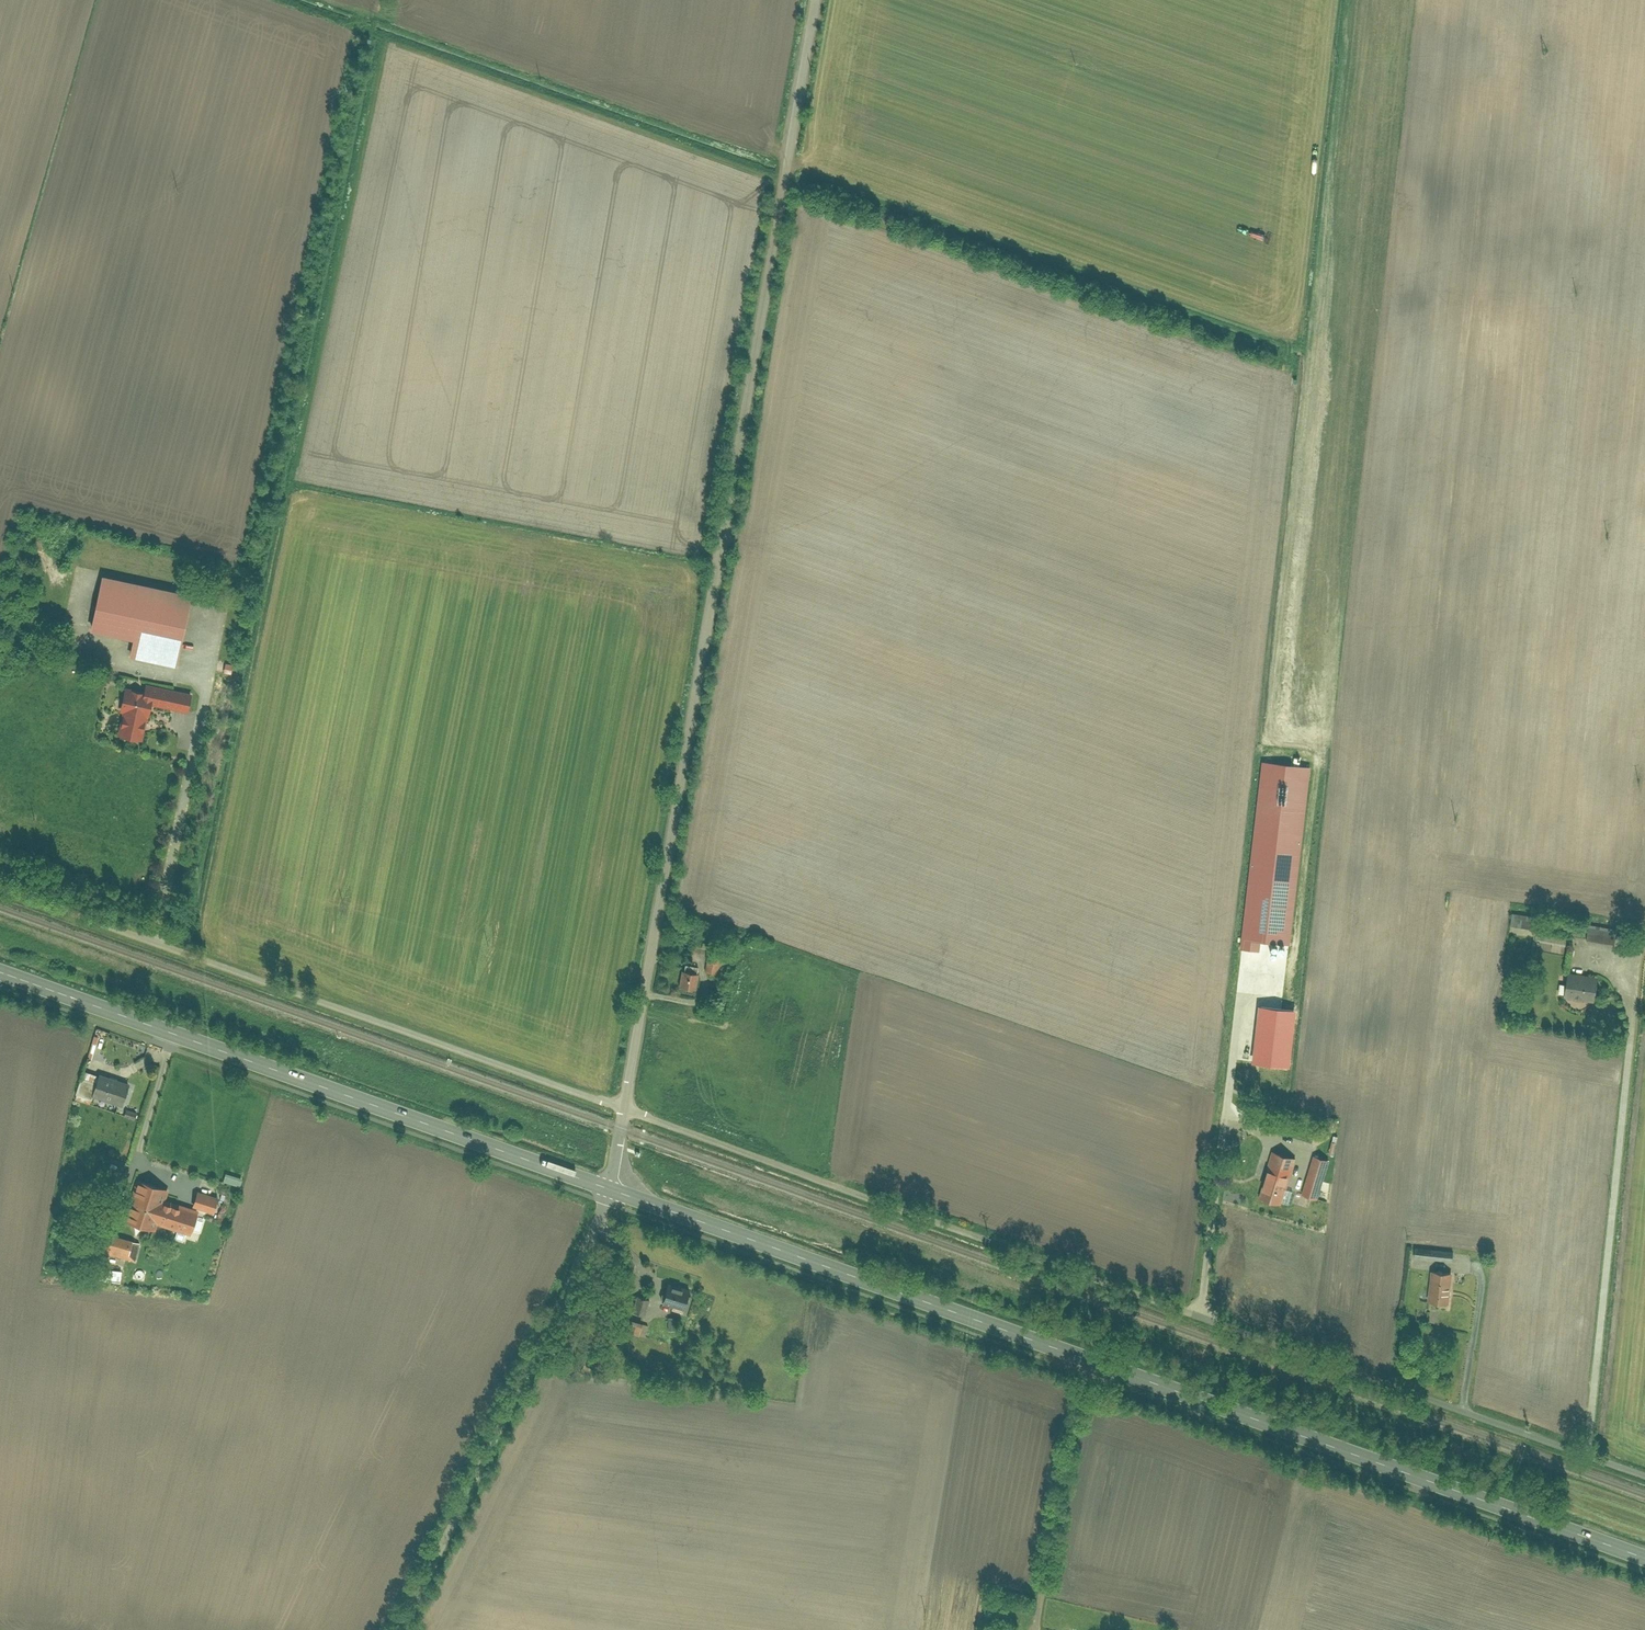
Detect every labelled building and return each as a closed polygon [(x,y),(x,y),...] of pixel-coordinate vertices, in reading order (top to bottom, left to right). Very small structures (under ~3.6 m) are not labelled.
[(191,596),(101,577),(89,632),(131,640),(128,657),(176,667),(191,596)] [(127,689),(116,736),(143,742),(151,706),(186,714),(191,694),(145,684),(143,693),(127,689)] [(708,954),(704,972),(718,975),(721,957),(708,954)] [(681,972),(679,987),(695,990),(698,974),(681,972)] [(1565,994),(1564,997),(1595,1002),(1599,977),(1568,972),(1566,983),(1565,994)] [(1560,981),(1558,993),(1565,994),(1566,983),(1560,981)] [(105,1042),(97,1039),(92,1051),(101,1054),(105,1042)] [(77,1093),(120,1106),(128,1083),(85,1070),(77,1093)] [(1320,1126),(1315,1132),(1322,1138),(1327,1131),(1320,1126)] [(1330,1141),(1327,1153),(1334,1155),(1337,1143),(1330,1141)] [(1296,1158),(1273,1151),(1259,1196),(1282,1203),(1296,1158)] [(1314,1156),(1302,1194),(1318,1199),(1330,1162),(1314,1156)] [(156,1222),(189,1232),(196,1209),(165,1200),(168,1190),(135,1180),(122,1221),(154,1231),(156,1222)] [(216,1197),(197,1191),(192,1205),(211,1212),(216,1197)] [(106,1234),(101,1253),(132,1261),(137,1242),(106,1234)] [(1416,1247),(1415,1259),(1452,1263),(1454,1251),(1416,1247)] [(1431,1271),(1427,1302),(1449,1305),(1453,1273),(1431,1271)] [(666,1285),(660,1304),(682,1310),(687,1290),(666,1285)] [(622,1310),(643,1316),(647,1301),(627,1295),(622,1310)] [(647,1327),(635,1324),(632,1333),(644,1336),(647,1327)]
